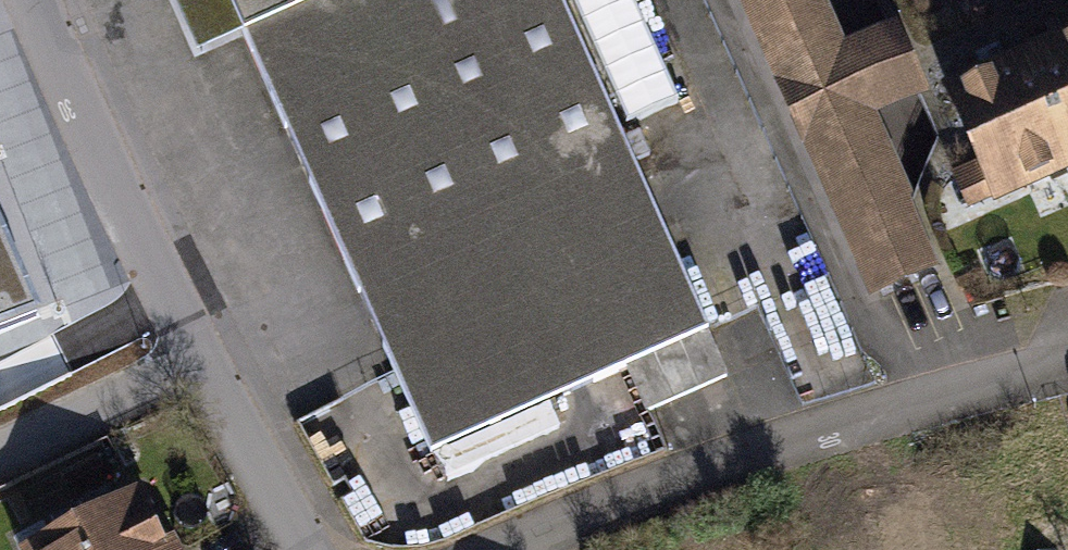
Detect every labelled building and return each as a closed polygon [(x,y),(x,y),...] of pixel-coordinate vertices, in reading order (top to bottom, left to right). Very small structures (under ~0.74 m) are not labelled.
[(560,0),(228,0),(431,454),(626,367),(708,331),(560,0)] [(678,107),(632,0),(580,0),(635,126),(678,107)] [(879,287),(934,263),(867,113),(841,55),(816,0),(752,0),(879,287)] [(841,55),(867,113),(919,90),(893,32),(841,55)] [(1028,63),(1067,154),(1067,45),(1028,63)] [(1067,164),(1067,154),(1028,63),(954,95),(987,170),(1013,158),(1024,183),(1067,164)] [(42,315),(0,223),(0,331),(42,315)] [(708,331),(626,367),(646,411),(727,375),(708,331)] [(136,493),(31,549),(167,549),(136,493)]
